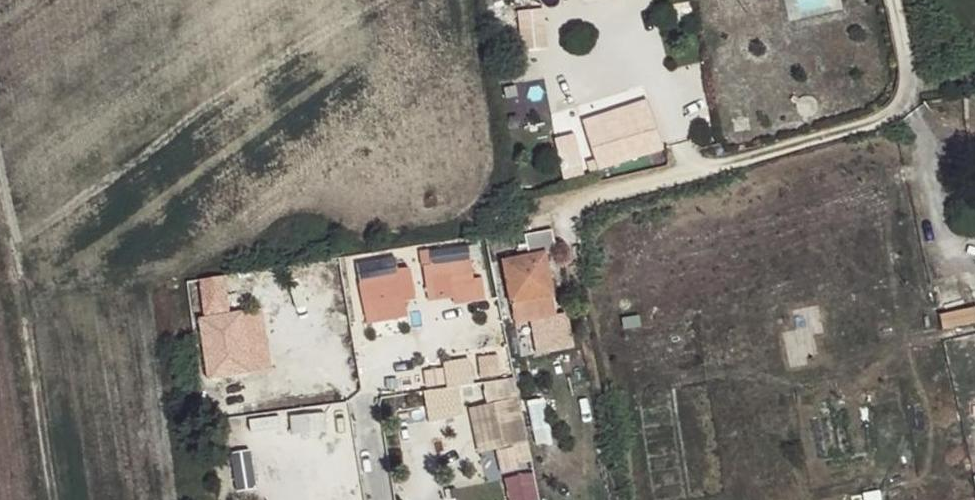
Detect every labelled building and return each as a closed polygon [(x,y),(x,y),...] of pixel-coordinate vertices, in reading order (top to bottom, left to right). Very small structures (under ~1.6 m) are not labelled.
[(548,5),(522,7),(525,47),(550,45),(548,5)] [(604,168),(669,145),(651,94),(586,116),(604,168)] [(582,131),(561,132),(565,175),(586,173),(582,131)] [(528,253),(503,259),(515,324),(557,317),(544,251),(555,248),(552,229),(525,235),(528,253)] [(942,306),(967,302),(961,271),(937,275),(942,306)] [(209,353),(240,350),(234,274),(204,276),(209,353)] [(200,294),(183,297),(187,320),(205,316),(200,294)] [(944,311),(947,325),(974,319),(974,304),(944,311)] [(498,350),(476,354),(480,378),(502,375),(498,350)] [(447,358),(451,384),(427,387),(431,418),(467,413),(463,384),(478,382),(474,355),(447,358)] [(446,363),(426,365),(429,384),(448,382),(446,363)] [(544,398),(528,401),(534,431),(549,429),(544,398)] [(499,471),(516,467),(511,445),(494,448),(499,471)] [(239,450),(238,485),(255,485),(256,450),(239,450)] [(533,469),(507,475),(512,499),(540,499),(533,469)]
